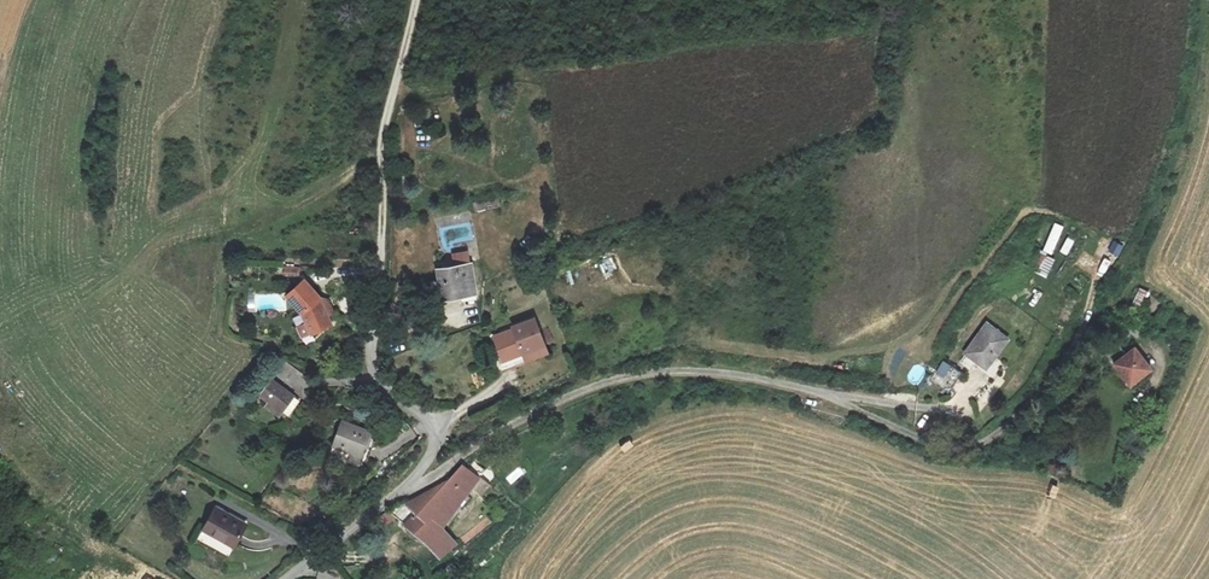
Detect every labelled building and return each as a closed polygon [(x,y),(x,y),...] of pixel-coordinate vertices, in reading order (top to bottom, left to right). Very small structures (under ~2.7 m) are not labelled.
[(479,212),(499,206),(497,198),(476,204),(479,212)] [(1054,255),(1063,225),(1053,222),(1045,253),(1054,255)] [(1069,255),(1074,240),(1066,237),(1061,253),(1069,255)] [(1118,257),(1125,247),(1114,239),(1107,249),(1118,257)] [(442,300),(475,296),(468,251),(452,254),(454,267),(438,270),(442,300)] [(1029,270),(1047,278),(1056,259),(1038,251),(1029,270)] [(285,267),(285,277),(299,277),(300,267),(285,267)] [(305,281),(288,297),(304,314),(314,335),(333,326),(322,303),(319,300),(321,298),(305,281)] [(1139,287),(1133,305),(1143,309),(1150,292),(1139,287)] [(494,339),(504,368),(546,352),(535,321),(514,329),(515,331),(494,339)] [(987,324),(965,353),(987,369),(1009,340),(987,324)] [(1135,349),(1113,365),(1130,388),(1152,371),(1135,349)] [(944,362),(929,385),(946,396),(961,373),(944,362)] [(909,371),(915,382),(927,376),(921,365),(909,371)] [(261,395),(286,415),(298,400),(273,380),(261,395)] [(331,449),(363,461),(373,435),(341,422),(331,449)] [(1083,429),(1073,446),(1086,453),(1095,435),(1083,429)] [(472,481),(457,464),(434,493),(445,502),(429,523),(444,535),(466,502),(473,507),(490,485),(480,473),(472,481)] [(513,482),(524,472),(519,467),(509,477),(513,482)] [(445,502),(434,493),(402,533),(431,554),(444,535),(429,523),(445,502)] [(202,531),(232,548),(245,525),(215,508),(202,531)] [(469,540),(493,523),(489,517),(465,535),(469,540)] [(391,546),(402,533),(393,526),(384,541),(391,546)] [(444,535),(431,554),(448,567),(461,549),(444,535)]
